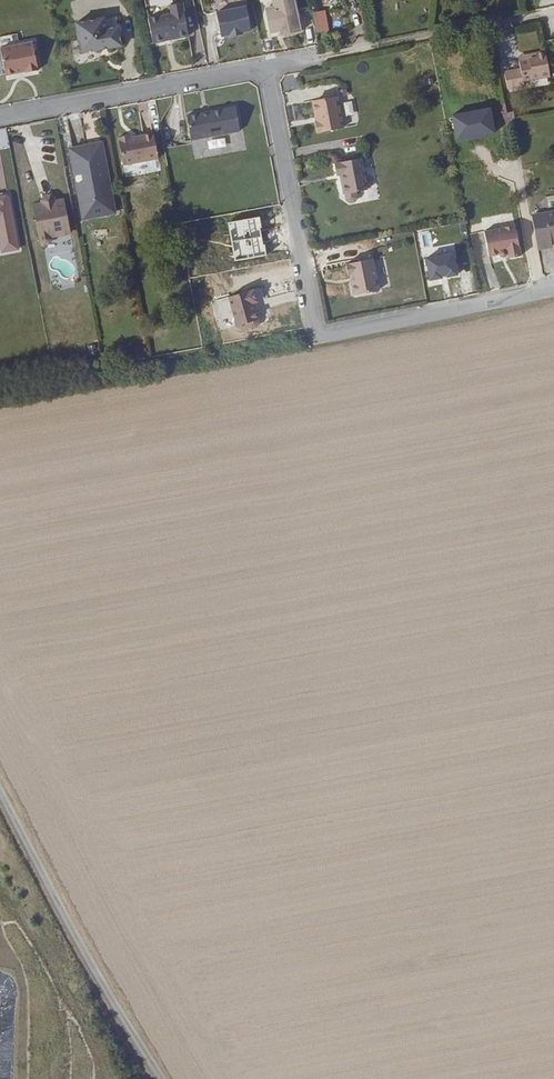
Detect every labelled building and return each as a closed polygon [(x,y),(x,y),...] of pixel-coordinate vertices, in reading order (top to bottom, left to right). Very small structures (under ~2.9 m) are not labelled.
[(300,0),(279,0),(281,8),(270,9),(274,30),(284,29),(285,35),(306,31),(300,0)] [(175,39),(192,35),(187,2),(174,4),(175,13),(152,17),(156,42),(169,40),(169,37),(174,36),(175,39)] [(174,4),(151,9),(152,17),(175,13),(174,4)] [(246,32),(254,31),(250,6),(219,12),(223,36),(232,35),(232,36),(246,34),(246,32)] [(322,9),(315,10),(320,37),(331,35),(327,15),(323,16),(322,9)] [(87,52),(128,44),(123,16),(82,23),(87,52)] [(490,46),(505,43),(503,27),(488,30),(490,46)] [(32,72),(43,70),(39,43),(7,49),(11,75),(32,70),(32,72)] [(553,77),(553,67),(551,52),(542,53),(543,58),(526,62),(527,70),(511,72),(514,88),(531,85),(530,81),(553,77)] [(542,53),(525,56),(526,62),(543,58),(542,53)] [(346,128),(340,97),(316,102),(316,104),(317,113),(319,115),(320,122),(318,122),(320,133),(346,128)] [(195,139),(244,132),(241,107),(192,115),(195,139)] [(128,164),(163,158),(159,133),(136,137),(135,134),(123,136),(128,164)] [(106,152),(105,142),(91,144),(92,154),(106,152)] [(106,152),(92,154),(91,144),(74,147),(77,167),(85,166),(86,175),(79,176),(83,203),(94,201),(97,215),(117,211),(115,197),(113,197),(112,187),(113,187),(111,177),(109,177),(108,167),(109,167),(106,152)] [(349,201),(352,203),(358,202),(360,199),(359,193),(370,191),(364,160),(338,165),(339,176),(346,175),(347,182),(345,184),(347,195),(348,195),(349,201)] [(17,195),(14,193),(7,194),(5,197),(0,198),(0,220),(5,219),(10,250),(26,247),(17,195)] [(57,200),(56,197),(54,195),(48,195),(45,199),(45,202),(36,204),(42,240),(46,242),(51,241),(53,238),(53,234),(73,231),(68,198),(57,200)] [(86,217),(97,215),(94,201),(83,203),(86,217)] [(535,221),(540,252),(553,250),(553,217),(535,221)] [(517,231),(487,236),(491,261),(501,259),(504,262),(507,262),(509,259),(509,258),(510,258),(511,263),(523,261),(517,231)] [(455,254),(427,259),(431,281),(443,279),(443,278),(448,277),(448,278),(459,276),(455,254)] [(355,285),(358,296),(382,292),(375,260),(348,267),(350,277),(352,277),(354,277),(356,284),(355,285)] [(260,289),(235,294),(240,324),(250,322),(251,324),(255,327),(260,326),(262,322),(259,302),(263,301),(260,289)]
